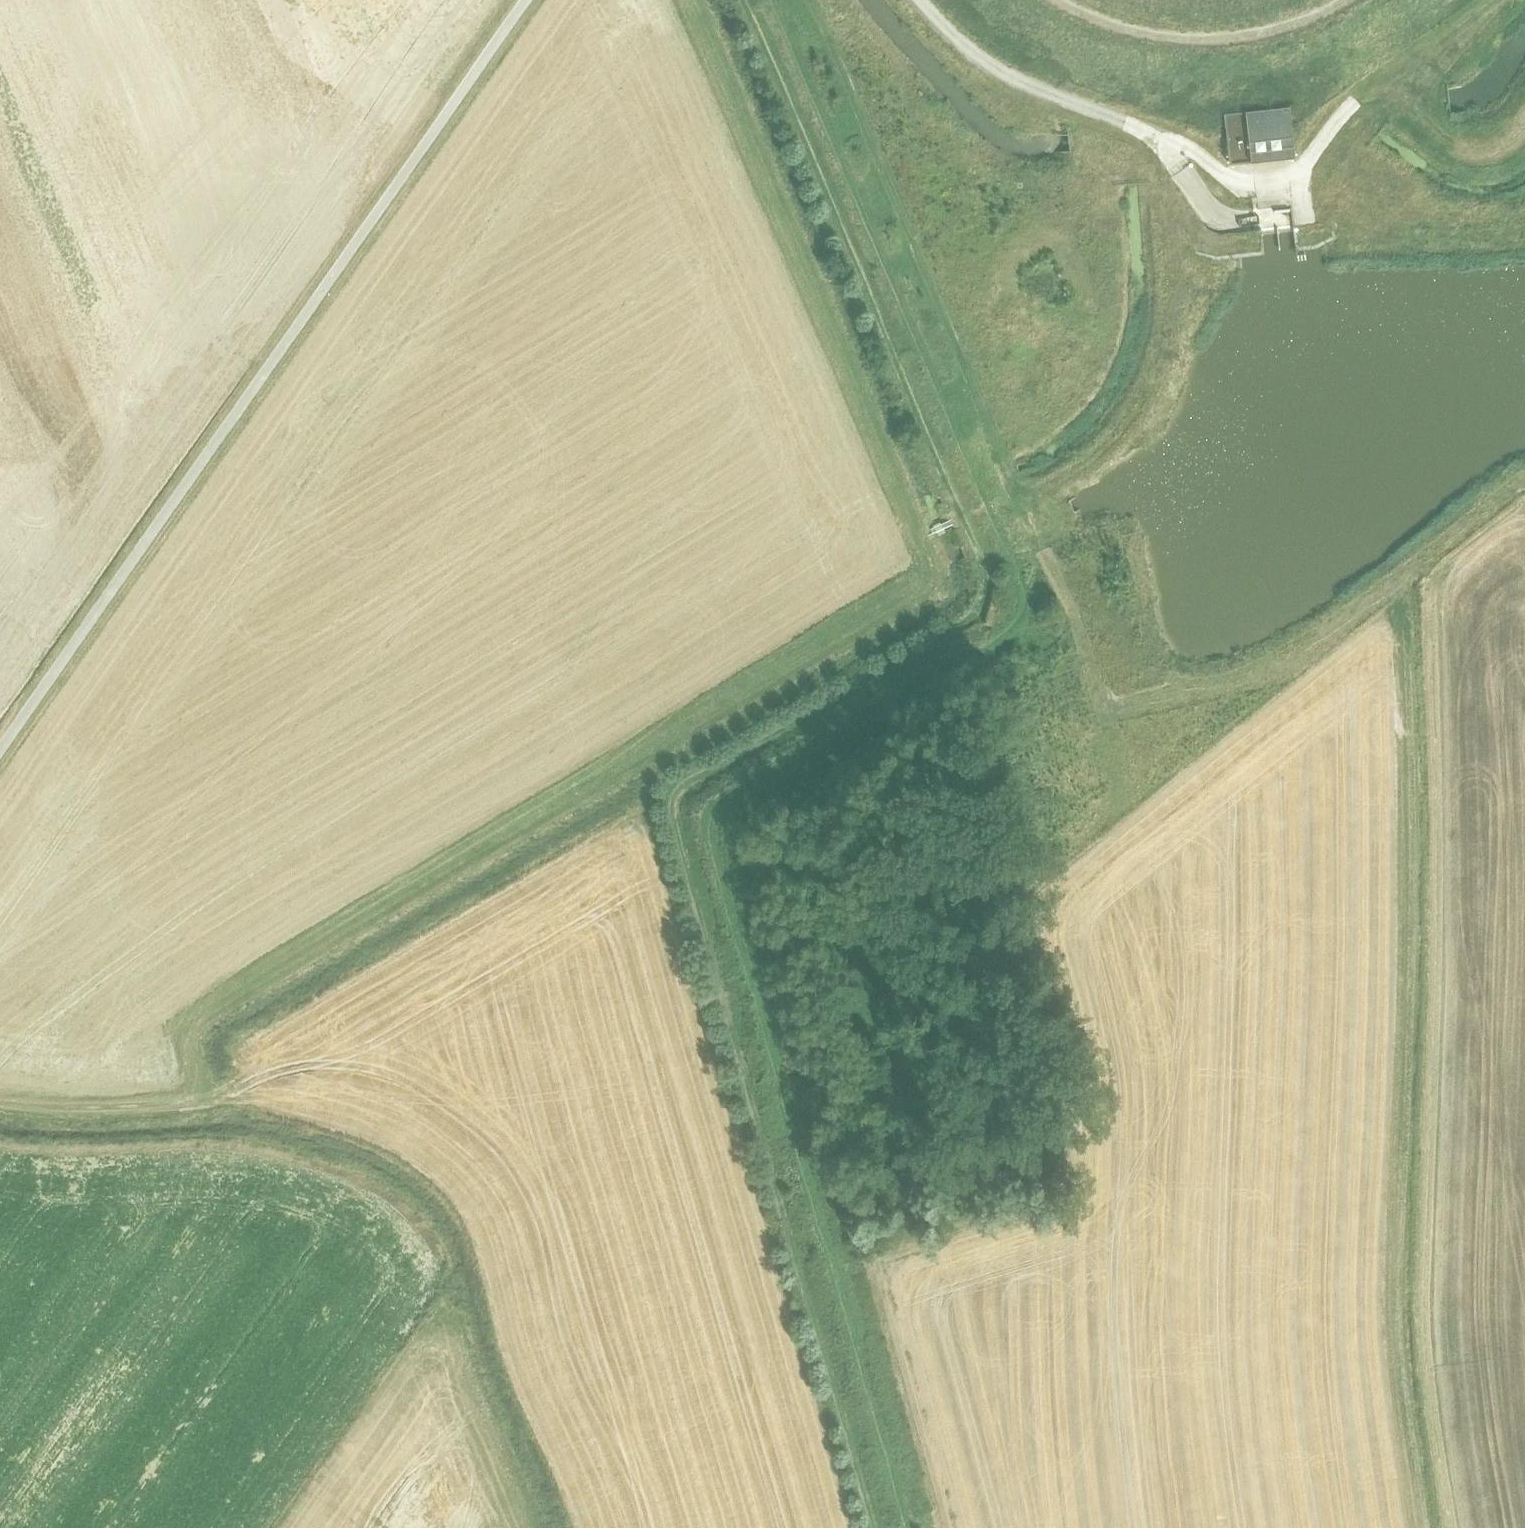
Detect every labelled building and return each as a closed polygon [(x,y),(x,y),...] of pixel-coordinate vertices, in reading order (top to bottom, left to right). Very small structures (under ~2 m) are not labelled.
[(1260,114),(1220,118),(1223,147),(1226,170),(1291,163),(1288,131),(1285,111),(1269,113),(1260,114)]
